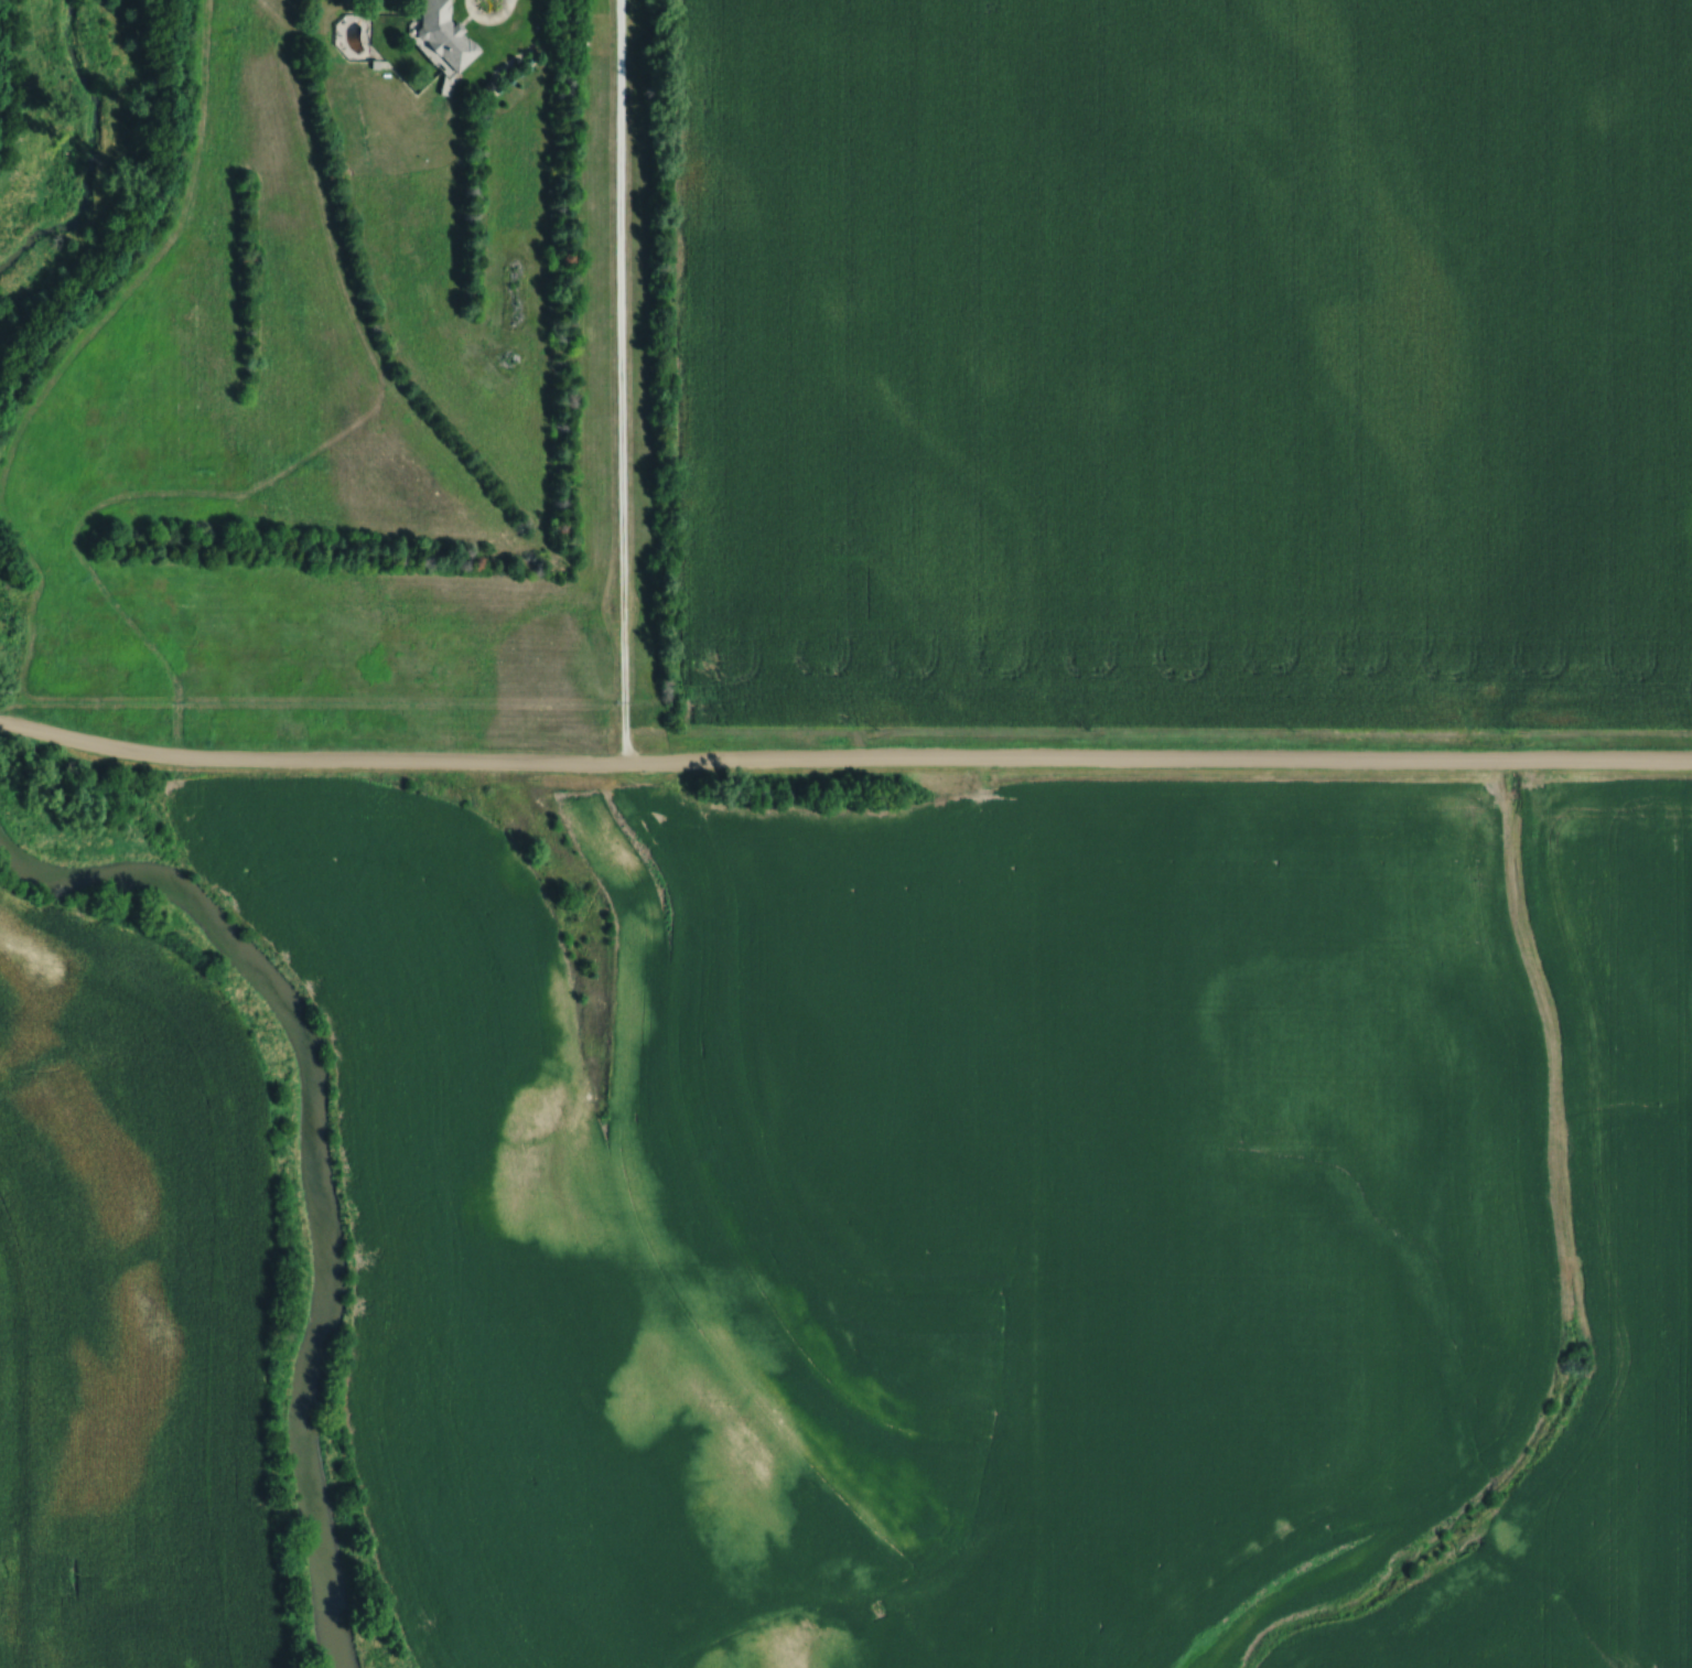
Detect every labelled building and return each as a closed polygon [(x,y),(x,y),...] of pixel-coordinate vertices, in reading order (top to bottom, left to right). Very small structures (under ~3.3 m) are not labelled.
[(416,68),(474,69),(474,41),(457,40),(457,24),(445,23),(446,0),(417,0),(416,68)]
